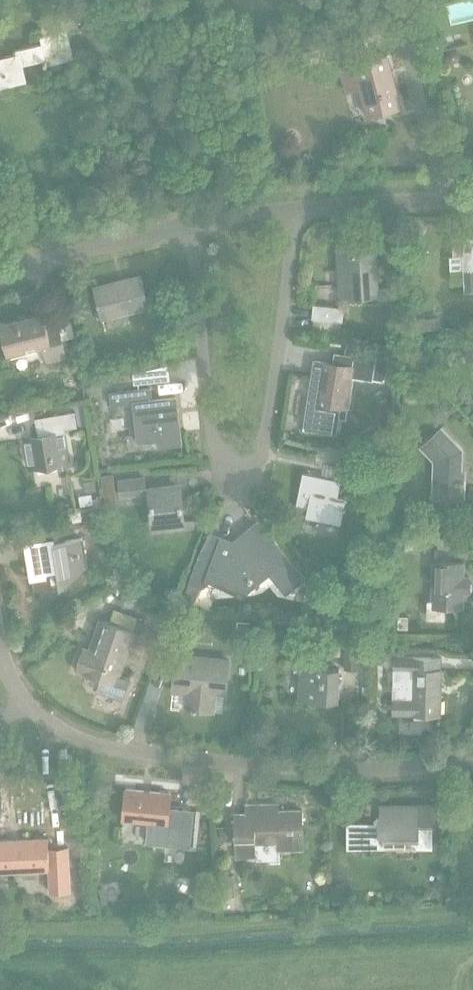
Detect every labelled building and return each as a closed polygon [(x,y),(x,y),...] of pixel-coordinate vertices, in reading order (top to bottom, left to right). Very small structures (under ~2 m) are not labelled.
[(79,26),(77,17),(66,19),(66,17),(42,22),(43,27),(39,27),(35,28),(35,29),(31,30),(33,39),(40,37),(41,42),(14,49),(15,52),(0,56),(0,86),(26,79),(22,64),(43,59),(46,70),(60,66),(59,60),(72,57),(66,29),(79,26)] [(367,113),(400,105),(387,54),(341,66),(347,90),(361,86),(367,113)] [(472,289),(472,234),(453,235),(454,253),(464,253),(465,289),(472,289)] [(396,285),(377,286),(375,247),(336,250),(339,295),(378,292),(378,298),(397,297),(396,285)] [(93,286),(101,318),(148,306),(139,275),(93,286)] [(311,317),(341,320),(342,307),(313,304),(311,317)] [(46,325),(42,311),(0,322),(0,326),(7,353),(42,343),(47,361),(66,355),(57,322),(46,325)] [(307,399),(303,427),(325,431),(327,416),(345,419),(351,378),(371,381),(375,355),(354,352),(353,355),(333,352),(331,363),(313,360),(311,375),(318,376),(314,400),(307,399)] [(85,379),(87,393),(99,392),(98,377),(85,379)] [(175,396),(151,398),(150,387),(109,391),(110,404),(133,401),(137,440),(158,438),(158,447),(180,444),(175,396)] [(43,415),(45,428),(76,422),(74,409),(43,415)] [(433,496),(463,497),(464,471),(461,471),(461,448),(441,426),(421,445),(434,459),(433,496)] [(22,437),(28,467),(66,461),(61,430),(22,437)] [(376,430),(363,438),(357,440),(367,455),(390,445),(386,437),(381,439),(376,430)] [(344,477),(365,482),(367,472),(346,467),(344,477)] [(343,508),(345,508),(345,505),(343,505),(345,497),(337,495),(340,479),(302,472),(295,507),(306,509),(304,517),(339,524),(343,508)] [(118,479),(120,494),(145,491),(143,476),(118,479)] [(149,490),(153,523),(183,519),(179,487),(149,490)] [(285,590),(300,577),(257,523),(232,543),(221,539),(205,579),(210,581),(214,571),(222,574),(235,590),(246,581),(247,582),(254,576),(256,578),(268,569),(285,590)] [(56,570),(59,585),(85,564),(80,537),(24,547),(29,575),(30,578),(42,576),(41,572),(56,570)] [(462,591),(468,591),(469,576),(463,576),(463,561),(432,560),(431,606),(462,606),(462,591)] [(134,629),(141,631),(145,620),(137,618),(138,615),(114,607),(109,621),(98,618),(88,648),(82,646),(74,668),(99,677),(95,689),(121,698),(128,677),(118,674),(134,629)] [(344,668),(358,669),(359,645),(345,644),(344,668)] [(208,691),(224,692),(227,659),(175,654),(172,690),(186,692),(184,709),(206,712),(208,691)] [(392,714),(438,714),(439,658),(393,657),(392,714)] [(297,699),(337,702),(338,668),(299,666),(297,699)] [(122,787),(119,818),(145,821),(143,840),(186,845),(190,809),(166,806),(167,792),(122,787)] [(300,809),(277,810),(277,803),(243,805),(243,813),(232,813),(234,858),(254,857),(254,839),(275,838),(275,849),(302,848),(300,809)] [(415,849),(429,849),(430,804),(380,804),(380,814),(377,814),(373,818),(373,821),(345,822),(345,848),(380,848),(380,840),(415,840),(415,849)] [(46,847),(46,838),(0,840),(0,871),(46,868),(46,873),(63,872),(61,847),(46,847)] [(233,873),(222,873),(223,896),(234,896),(233,873)]
